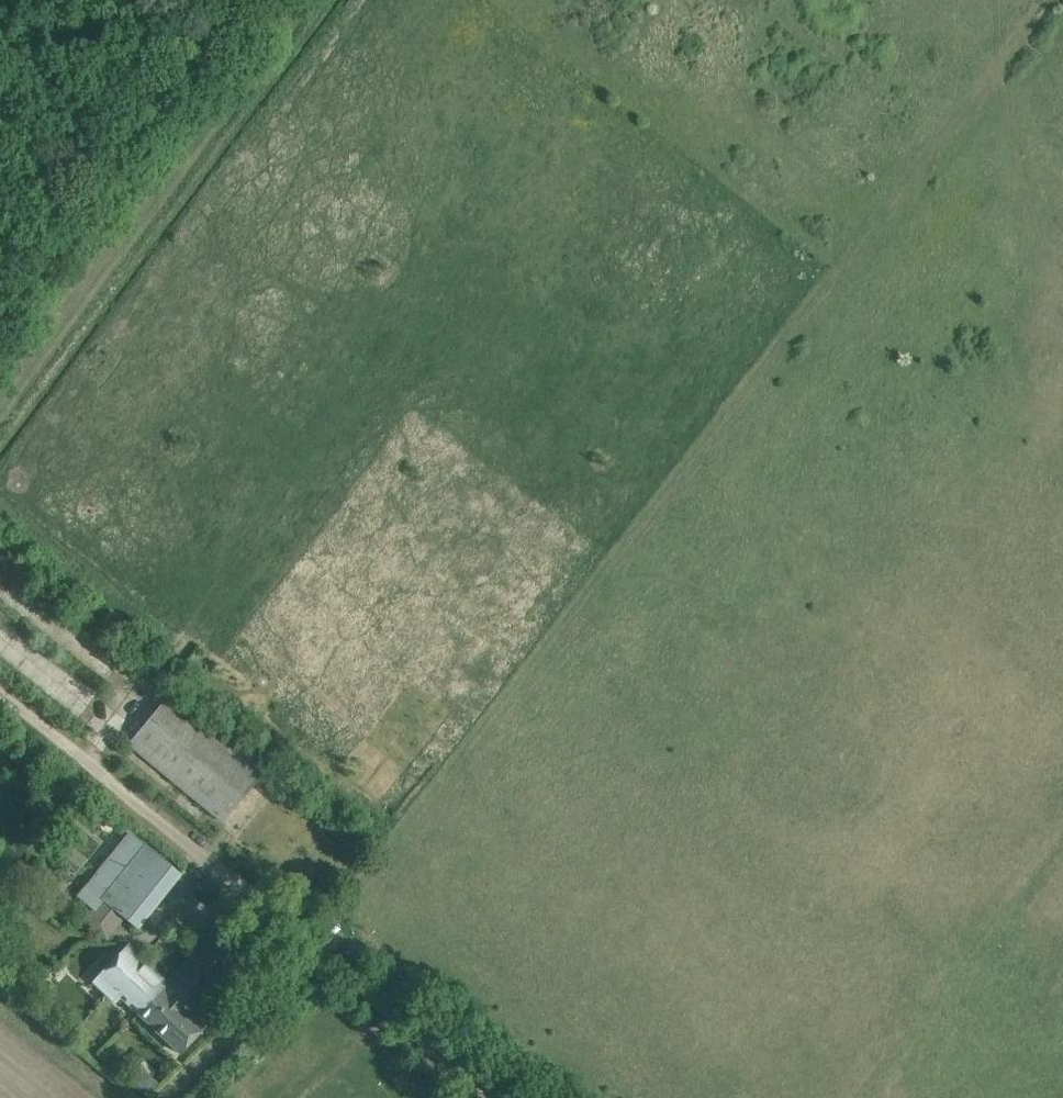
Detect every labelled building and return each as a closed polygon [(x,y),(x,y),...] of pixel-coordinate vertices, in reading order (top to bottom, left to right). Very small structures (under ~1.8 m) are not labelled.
[(172,691),(143,726),(129,743),(224,821),(266,769),(172,691)] [(180,873),(146,845),(130,832),(80,895),(116,924),(124,915),(138,926),(180,873)] [(54,853),(77,872),(88,859),(65,840),(54,853)] [(130,943),(106,968),(100,975),(100,976),(95,981),(109,995),(114,989),(181,1052),(207,1025),(193,1013),(262,941),(232,914),(169,980),(130,943)]
